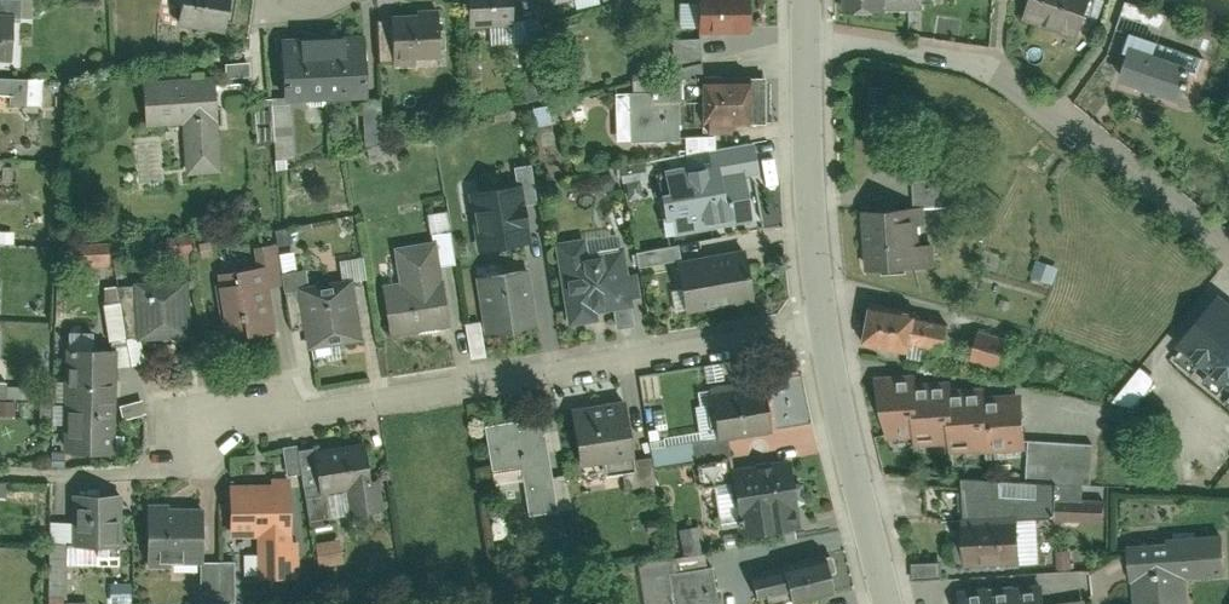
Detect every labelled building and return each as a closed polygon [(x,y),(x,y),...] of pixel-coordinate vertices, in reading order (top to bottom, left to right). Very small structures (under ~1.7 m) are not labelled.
[(231,0),(183,0),(178,25),(224,34),(231,0)] [(511,26),(511,0),(469,0),(469,26),(511,26)] [(678,1),(679,23),(691,22),(690,0),(687,0),(678,1)] [(749,30),(749,0),(697,0),(697,31),(749,30)] [(842,13),(877,12),(877,0),(842,0),(842,13)] [(1078,35),(1090,0),(1028,0),(1023,16),(1078,35)] [(391,17),(394,62),(445,58),(442,13),(391,17)] [(322,44),(283,45),(284,102),(323,101),(322,44)] [(362,44),(322,44),(323,101),(362,101),(362,44)] [(1115,81),(1177,104),(1190,71),(1128,48),(1115,81)] [(215,71),(137,79),(142,127),(180,123),(185,174),(224,171),(215,71)] [(725,122),(745,122),(743,80),(691,83),(693,123),(703,123),(703,134),(726,133),(725,122)] [(363,103),(364,149),(381,149),(380,103),(363,103)] [(663,172),(675,237),(753,223),(744,179),(760,176),(754,145),(709,154),(711,163),(663,172)] [(911,163),(911,204),(953,204),(953,163),(911,163)] [(480,249),(527,242),(518,187),(472,195),(480,249)] [(860,214),(865,273),(906,269),(900,210),(860,214)] [(554,244),(569,324),(601,319),(600,312),(632,306),(622,251),(587,258),(584,239),(554,244)] [(165,243),(167,267),(189,265),(187,241),(165,243)] [(379,290),(386,336),(456,325),(449,283),(438,285),(432,245),(395,250),(400,286),(379,290)] [(66,266),(108,264),(107,251),(65,253),(66,266)] [(684,314),(754,301),(744,251),(674,263),(684,314)] [(261,268),(217,273),(224,341),(269,336),(261,268)] [(478,278),(487,333),(537,325),(528,270),(478,278)] [(135,287),(143,342),(192,336),(184,280),(135,287)] [(298,291),(309,347),(358,337),(347,282),(298,291)] [(1218,297),(1179,344),(1228,384),(1228,306),(1218,297)] [(103,302),(106,340),(123,339),(120,300),(103,302)] [(865,309),(859,345),(906,352),(907,346),(945,351),(948,328),(912,323),(913,316),(865,309)] [(976,334),(969,360),(1002,368),(1009,342),(976,334)] [(64,353),(63,402),(107,403),(108,355),(64,353)] [(1141,367),(1114,395),(1129,408),(1155,381),(1141,367)] [(879,380),(882,439),(912,437),(913,445),(951,443),(951,452),(985,450),(985,452),(1027,450),(1024,394),(986,396),(985,388),(953,390),(953,383),(912,385),(912,378),(879,380)] [(710,394),(717,438),(769,430),(762,385),(710,394)] [(554,466),(632,453),(622,399),(485,423),(493,471),(517,467),(525,515),(561,509),(554,466)] [(63,402),(62,451),(106,452),(107,403),(63,402)] [(690,434),(648,436),(650,462),(692,460),(690,434)] [(368,438),(313,449),(321,490),(340,486),(345,513),(373,508),(368,481),(376,480),(368,438)] [(728,474),(739,532),(776,525),(772,506),(794,502),(787,463),(728,474)] [(299,575),(294,478),(226,481),(228,536),(251,534),(253,577),(299,575)] [(113,492),(73,492),(73,542),(113,542),(113,492)] [(144,507),(144,558),(203,557),(202,507),(144,507)] [(1001,518),(1002,561),(1035,559),(1033,517),(1001,518)] [(968,520),(970,562),(1002,561),(1001,518),(968,520)] [(697,526),(678,530),(683,551),(701,547),(697,526)] [(338,539),(315,540),(316,564),(340,563),(338,539)] [(1132,603),(1176,603),(1175,586),(1227,584),(1224,539),(1129,544),(1132,603)] [(782,598),(833,588),(826,554),(748,570),(752,592),(780,586),(782,598)] [(670,569),(669,557),(638,561),(643,603),(717,603),(713,565),(670,569)] [(199,562),(200,601),(233,601),(232,562),(199,562)] [(960,603),(1044,603),(1042,588),(1016,591),(1015,589),(988,593),(988,591),(959,595),(960,603)]
